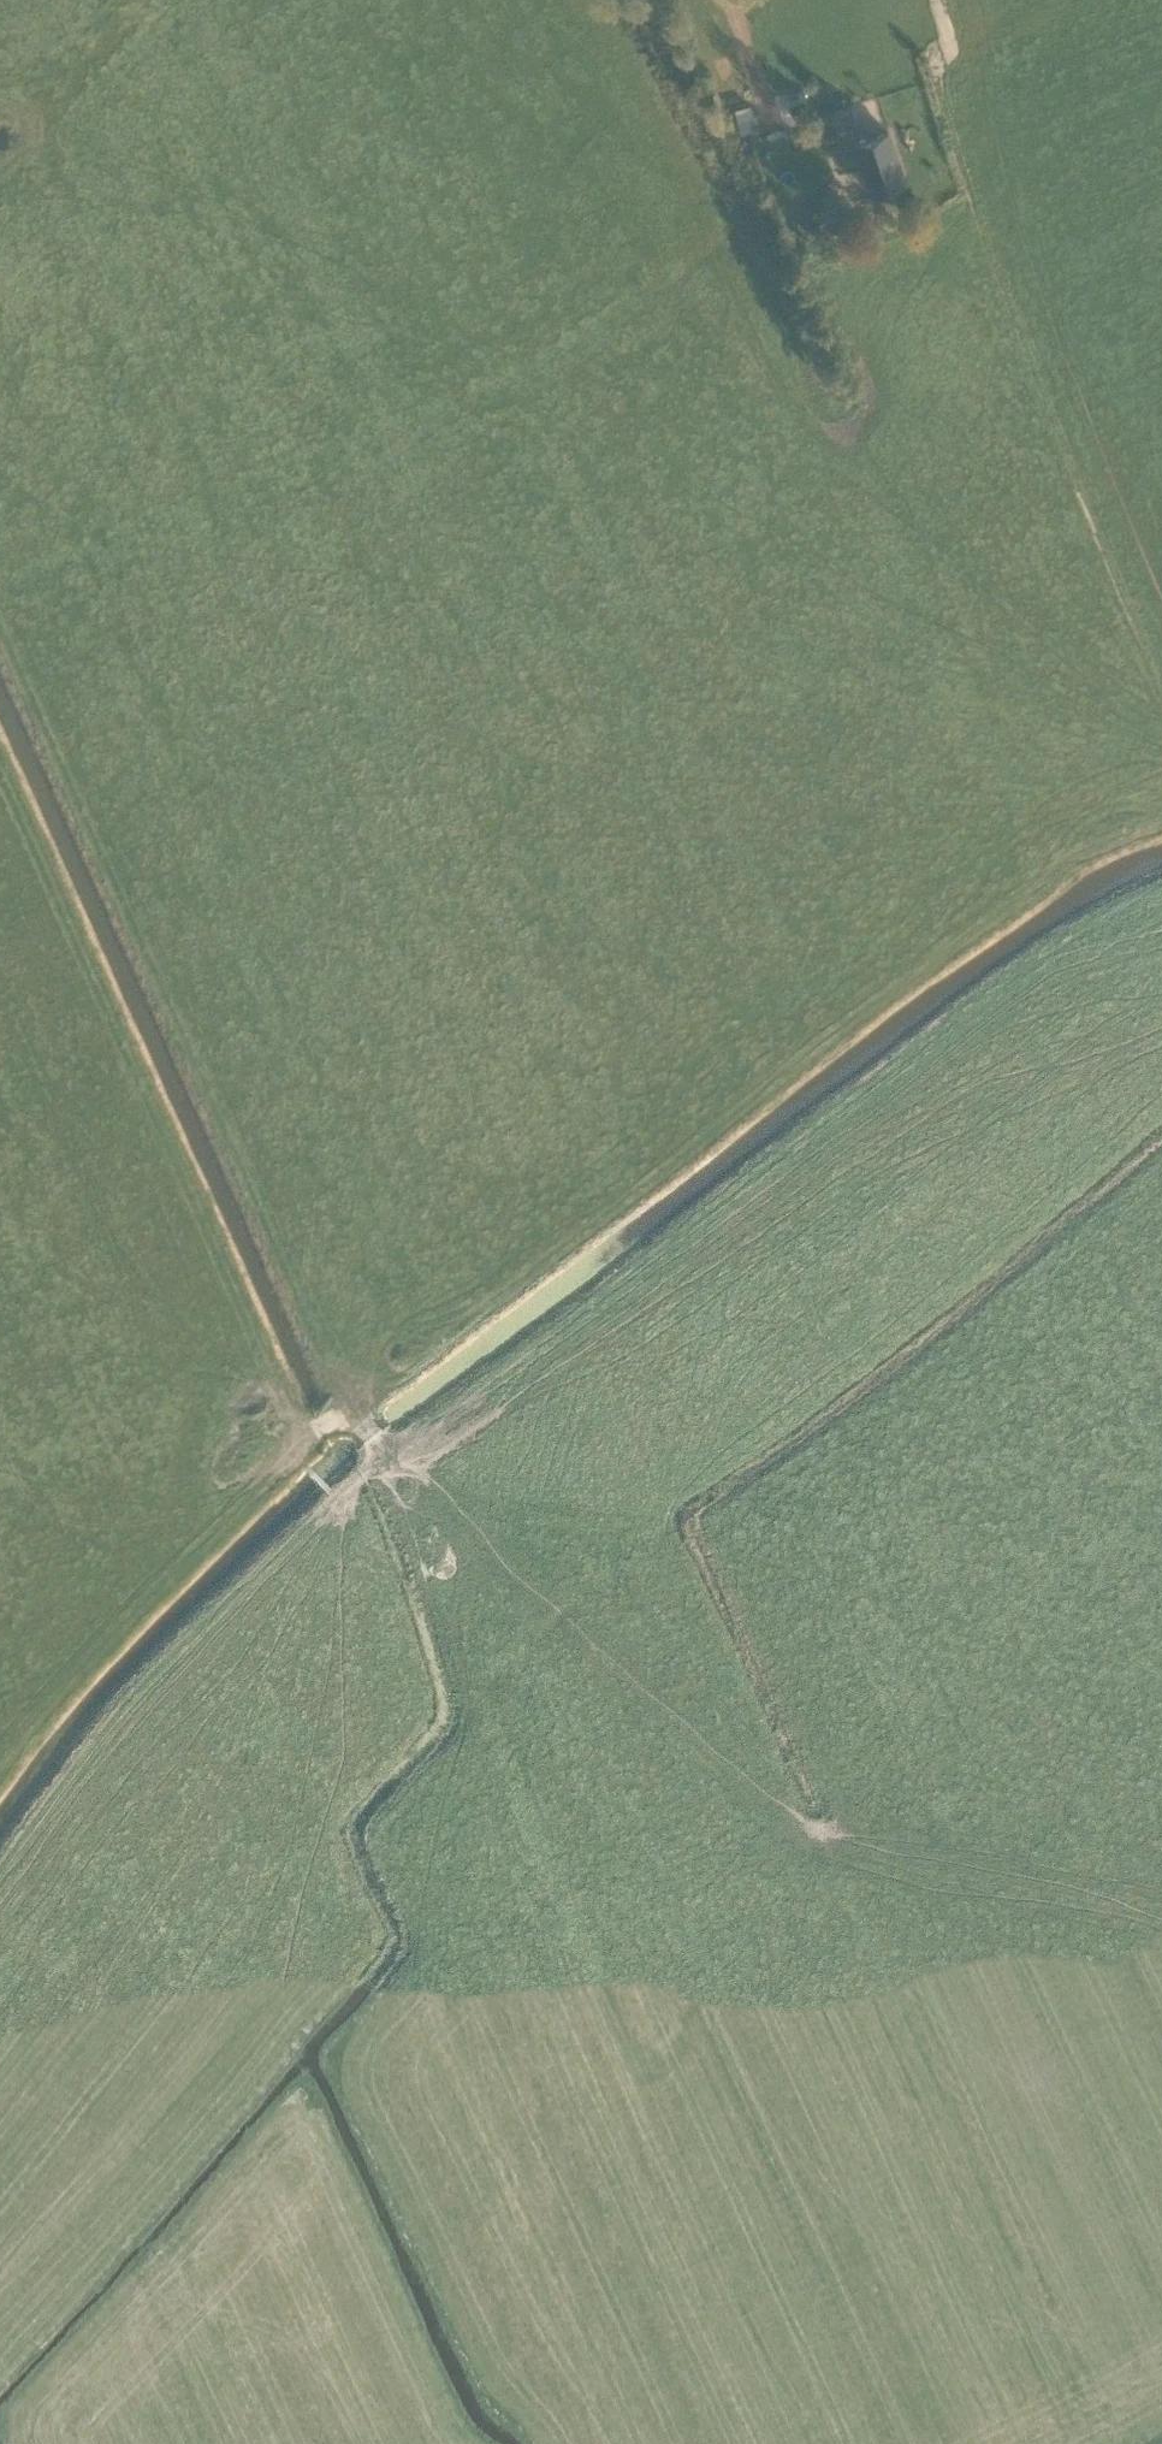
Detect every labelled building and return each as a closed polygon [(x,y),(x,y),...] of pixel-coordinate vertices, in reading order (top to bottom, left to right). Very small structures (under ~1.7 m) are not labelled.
[(752,117),(737,121),(740,131),(755,128),(752,117)] [(851,126),(835,131),(843,157),(857,153),(869,192),(904,181),(887,130),(856,140),(851,126)] [(839,214),(837,214),(842,228),(854,224),(850,210),(839,214)]
